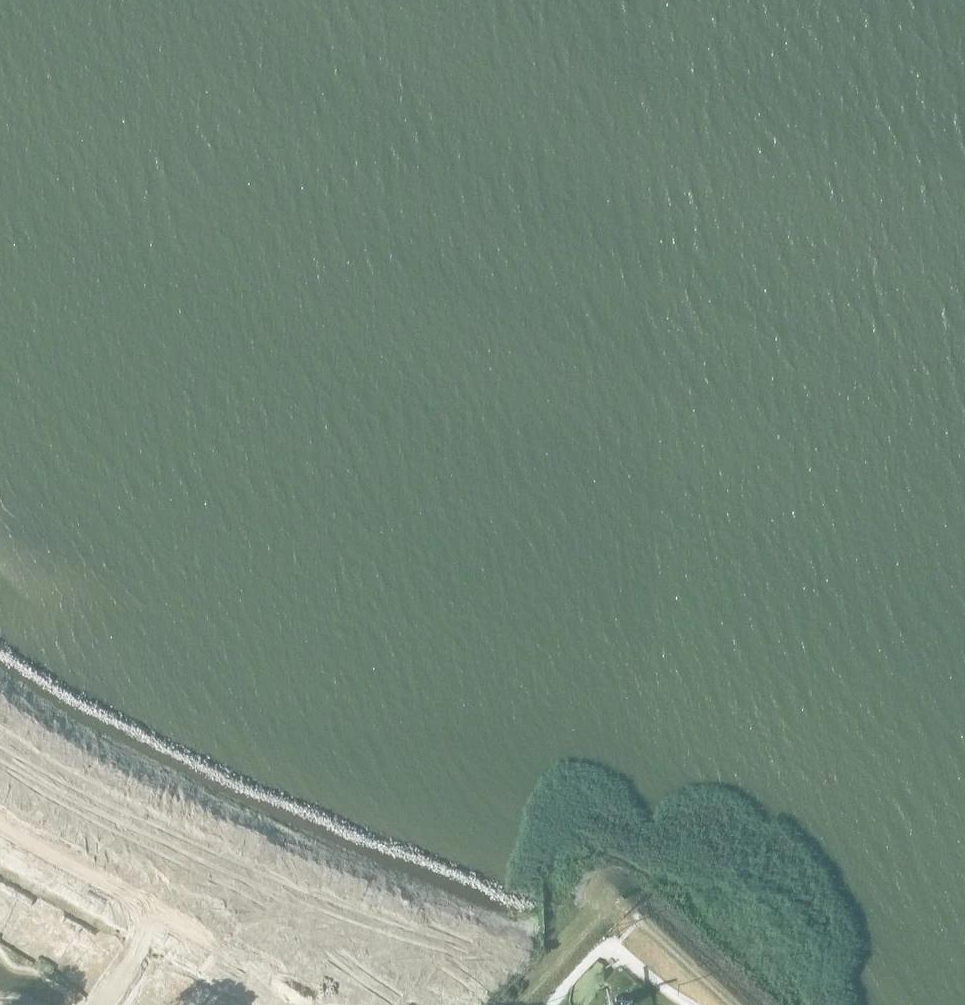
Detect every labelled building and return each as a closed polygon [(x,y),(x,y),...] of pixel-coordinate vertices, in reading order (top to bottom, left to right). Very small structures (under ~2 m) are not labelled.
[(33,781),(5,834),(24,843),(51,790),(41,785),(33,781)] [(150,829),(166,791),(154,786),(138,823),(150,829)] [(62,843),(83,810),(66,799),(45,833),(62,843)] [(83,811),(56,863),(74,873),(102,820),(83,811)] [(127,823),(100,875),(118,885),(146,832),(127,823)] [(104,846),(113,835),(104,826),(94,837),(104,846)] [(169,844),(140,896),(159,906),(187,854),(169,844)] [(139,881),(144,866),(131,861),(126,877),(139,881)] [(70,892),(100,909),(107,897),(76,880),(70,892)] [(23,909),(7,937),(22,946),(31,931),(43,938),(57,914),(45,907),(39,917),(23,909)] [(323,918),(282,961),(297,975),(338,932),(323,918)] [(87,938),(54,964),(65,977),(85,962),(94,973),(116,956),(107,945),(97,952),(87,938)] [(138,1004),(158,1004),(160,1000),(168,1004),(174,1004),(186,983),(174,976),(168,987),(153,978),(138,1004)] [(627,999),(622,995),(616,996),(612,1000),(612,1004),(627,1004),(627,999)]
